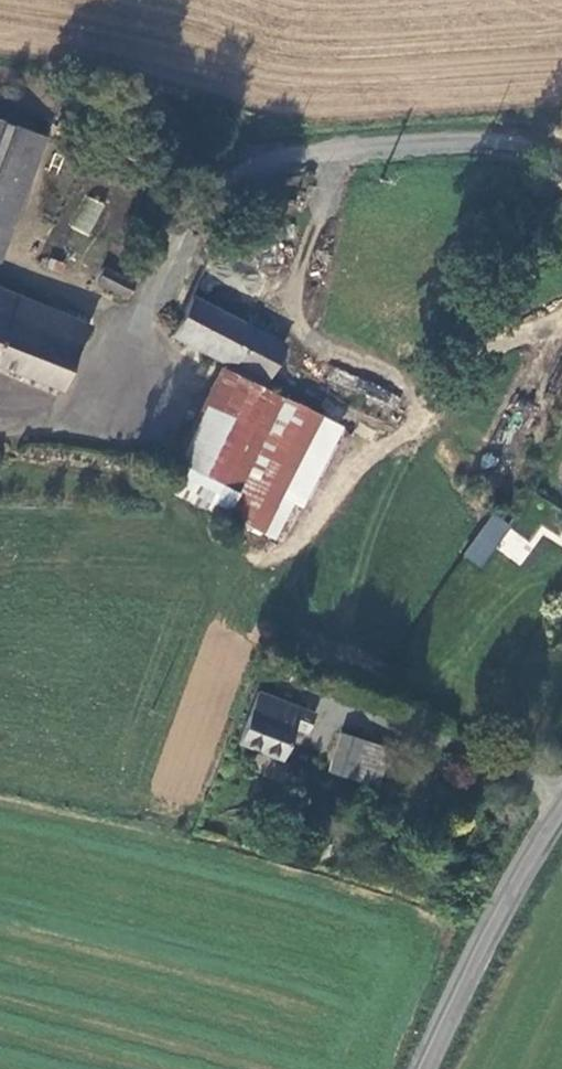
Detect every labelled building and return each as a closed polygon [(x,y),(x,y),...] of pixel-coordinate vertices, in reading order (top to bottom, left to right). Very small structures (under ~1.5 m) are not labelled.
[(30,141),(0,130),(0,224),(30,141)] [(70,227),(89,236),(103,203),(84,195),(70,227)] [(89,271),(80,286),(110,304),(118,289),(89,271)] [(59,390),(73,354),(89,327),(0,291),(0,367),(59,390)] [(164,343),(217,371),(255,390),(275,351),(232,328),(185,304),(164,343)] [(217,371),(164,471),(223,501),(211,523),(251,545),(272,508),(293,519),(334,441),(259,404),(260,398),(255,390),(217,371)] [(490,512),(464,557),(483,569),(509,523),(490,512)] [(290,713),(248,697),(228,748),(270,764),(290,713)] [(315,714),(301,708),(293,729),(307,735),(315,714)] [(327,744),(314,782),(335,788),(347,751),(327,744)]
